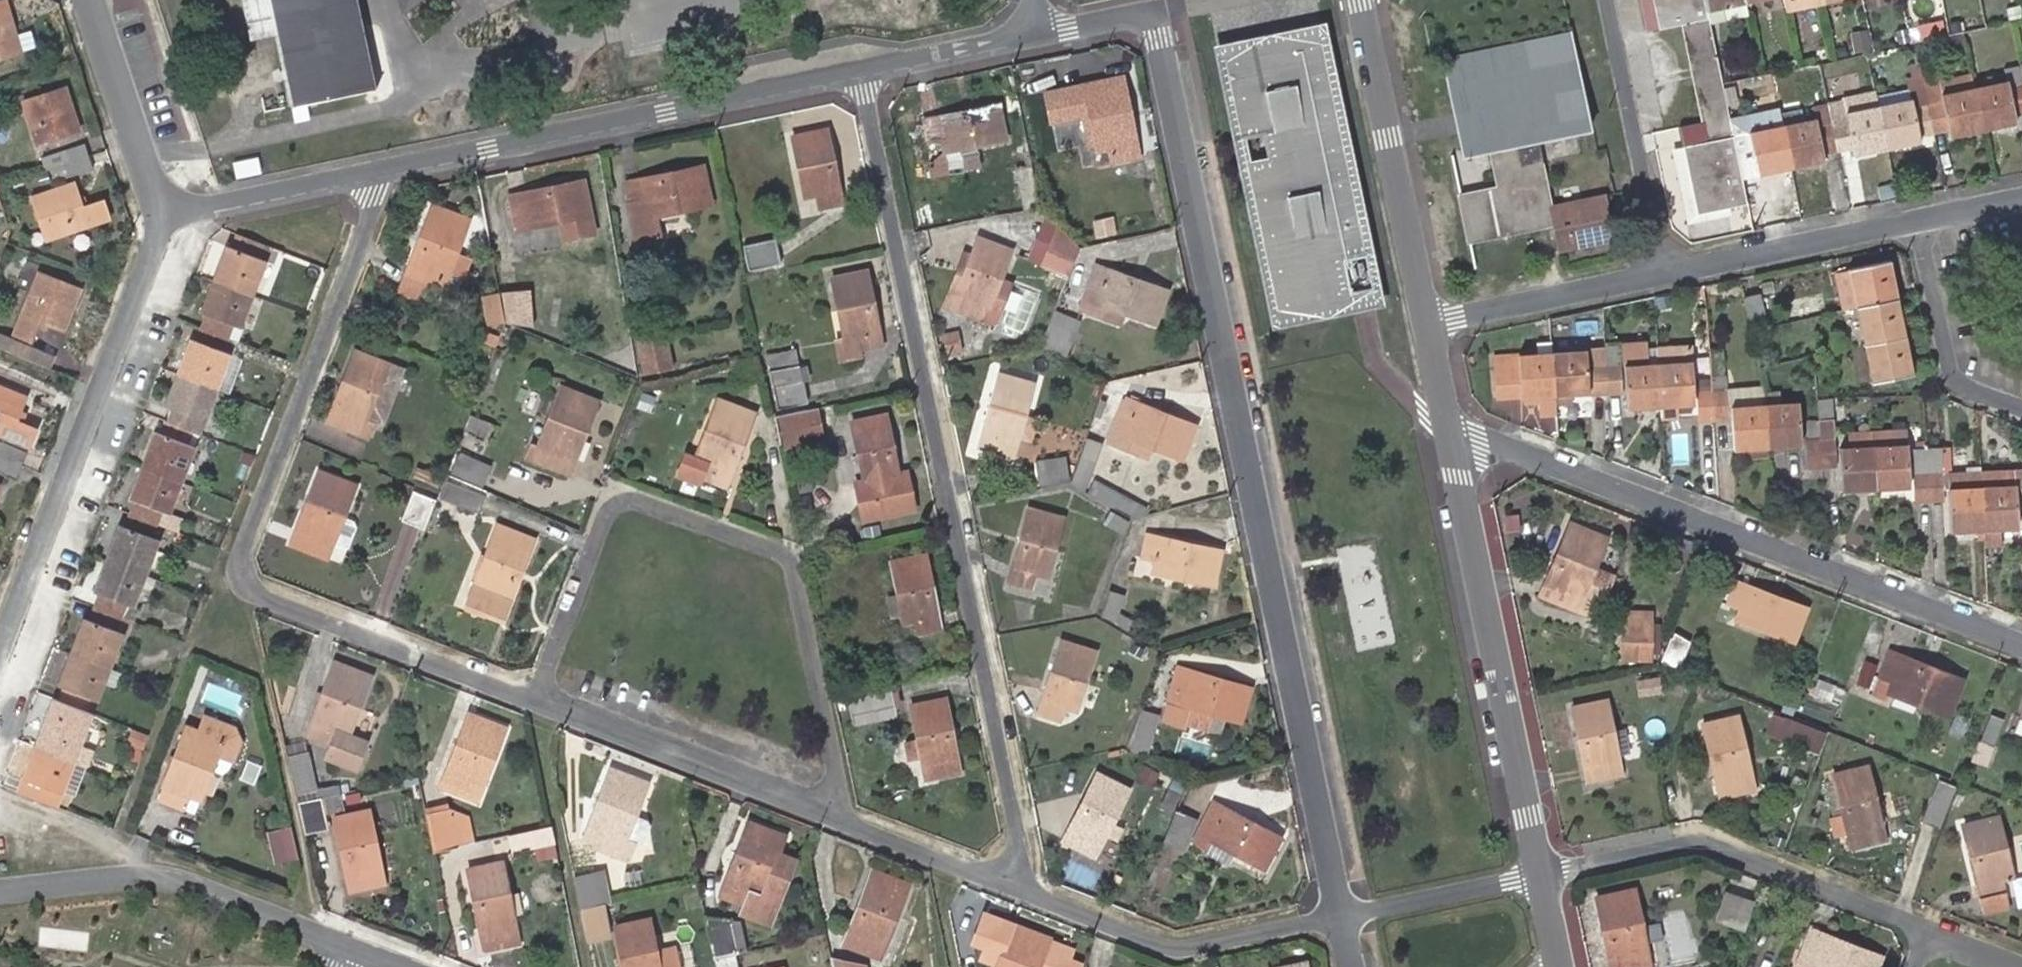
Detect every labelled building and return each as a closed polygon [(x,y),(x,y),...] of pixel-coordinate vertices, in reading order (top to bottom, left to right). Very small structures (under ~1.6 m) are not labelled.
[(293,104),(374,88),(360,24),(311,34),(304,0),(271,0),(293,104)] [(356,0),(304,0),(311,34),(360,24),(356,0)] [(1657,27),(1651,0),(1638,0),(1644,30),(1657,27)] [(1707,16),(1705,7),(1703,0),(1651,0),(1657,27),(1681,22),(1707,16)] [(1705,7),(1707,16),(1709,24),(1724,21),(1721,4),(1742,0),(1703,0),(1705,7)] [(1784,9),(1822,1),(1821,0),(1782,0),(1784,9)] [(2016,5),(2004,7),(2006,18),(2018,16),(2016,5)] [(22,51),(9,8),(0,11),(0,58),(22,51)] [(1681,22),(1701,121),(1706,141),(1732,135),(1729,122),(1709,24),(1707,16),(1681,22)] [(1927,38),(1942,35),(1938,20),(1924,22),(1927,38)] [(1221,43),(1224,58),(1326,36),(1323,21),(1221,43)] [(1569,35),(1564,36),(1571,71),(1577,70),(1569,35)] [(1378,291),(1326,36),(1224,58),(1277,313),(1378,291)] [(1564,36),(1455,57),(1475,157),(1489,154),(1539,144),(1590,134),(1577,70),(1571,71),(1564,36)] [(1455,57),(1441,59),(1461,159),(1475,157),(1455,57)] [(1973,88),(1980,122),(1993,119),(1994,125),(2015,121),(2013,114),(2021,112),(2021,76),(2019,63),(2002,67),(2005,80),(1973,88)] [(1922,83),(1926,103),(1933,131),(1947,128),(1948,133),(1968,129),(1967,124),(1980,122),(1973,88),(1970,73),(1922,83)] [(1091,119),(1096,141),(1097,148),(1110,147),(1113,158),(1139,153),(1123,78),(1084,86),(1091,119)] [(1926,103),(1922,83),(1906,85),(1907,88),(1910,101),(1911,106),(1926,103)] [(65,85),(23,99),(37,142),(80,129),(65,85)] [(1874,94),(1877,108),(1883,141),(1897,138),(1898,143),(1918,139),(1916,134),(1933,131),(1926,103),(1911,106),(1910,101),(1907,88),(1874,94)] [(1826,101),(1831,122),(1836,149),(1852,146),(1853,153),(1872,149),(1871,143),(1883,141),(1877,108),(1874,94),(1873,92),(1855,95),(1858,112),(1845,114),(1841,100),(1826,101)] [(1826,101),(1811,105),(1816,120),(1817,125),(1831,122),(1826,101)] [(998,105),(924,119),(929,142),(942,139),(944,150),(1005,138),(998,105)] [(1799,107),(1778,111),(1782,127),(1802,123),(1799,107)] [(1735,150),(1740,175),(1776,168),(1775,163),(1788,161),(1782,127),(1778,112),(1747,118),(1750,133),(1752,146),(1735,150)] [(1747,118),(1729,122),(1732,135),(1735,150),(1752,146),(1750,133),(1747,118)] [(1090,142),(1096,141),(1091,119),(1084,120),(1090,142)] [(1802,123),(1782,127),(1788,161),(1801,159),(1802,162),(1824,158),(1822,152),(1836,149),(1831,122),(1817,125),(1816,120),(1802,123)] [(1682,125),(1686,145),(1698,212),(1728,205),(1746,201),(1740,175),(1735,150),(1732,135),(1706,141),(1701,121),(1682,125)] [(792,137),(805,196),(815,193),(818,206),(841,202),(826,130),(792,137)] [(1897,138),(1883,141),(1885,146),(1898,143),(1897,138)] [(1871,143),(1872,149),(1885,146),(1883,141),(1871,143)] [(1489,154),(1495,187),(1455,195),(1466,248),(1516,238),(1552,230),(1547,208),(1552,207),(1539,144),(1489,154)] [(52,167),(88,156),(84,145),(41,159),(45,169),(52,167)] [(1698,212),(1686,145),(1672,148),(1688,221),(1729,214),(1728,205),(1698,212)] [(94,170),(88,156),(52,167),(57,182),(94,170)] [(702,164),(627,180),(631,199),(626,200),(636,242),(656,238),(652,216),(711,204),(702,164)] [(583,180),(511,196),(515,217),(528,215),(530,227),(590,214),(583,180)] [(46,238),(110,218),(103,200),(84,207),(76,181),(33,196),(46,238)] [(1552,230),(1558,254),(1615,242),(1604,196),(1552,207),(1547,208),(1552,230)] [(470,219),(431,204),(400,291),(424,301),(430,285),(443,289),(470,219)] [(1108,233),(1102,204),(1089,207),(1095,236),(1108,233)] [(1038,206),(1006,214),(1011,234),(1043,227),(1038,206)] [(280,248),(238,232),(233,247),(228,244),(214,279),(218,281),(251,293),(265,258),(276,262),(280,248)] [(780,262),(776,236),(745,242),(750,268),(780,262)] [(977,238),(951,307),(972,314),(977,303),(989,307),(1011,250),(977,238)] [(1857,306),(1895,297),(1888,259),(1850,269),(1857,306)] [(1108,306),(1127,312),(1157,323),(1168,290),(1099,265),(1083,309),(1104,316),(1108,306)] [(1857,306),(1850,269),(1836,272),(1843,309),(1857,306)] [(832,279),(843,338),(856,336),(858,348),(881,343),(866,271),(832,279)] [(40,321),(64,331),(81,289),(40,272),(15,333),(32,341),(33,341),(40,321)] [(218,281),(214,279),(209,294),(213,295),(218,281)] [(239,326),(251,293),(218,281),(213,295),(209,294),(202,312),(207,313),(201,327),(227,337),(232,324),(239,326)] [(507,292),(510,322),(536,325),(534,289),(507,292)] [(1378,291),(1277,313),(1280,328),(1366,310),(1382,307),(1378,291)] [(1743,296),(1750,329),(1769,325),(1760,293),(1743,296)] [(1904,336),(1895,297),(1857,306),(1866,344),(1904,336)] [(1122,323),(1127,312),(1108,306),(1104,316),(1122,323)] [(1066,354),(1080,320),(1056,309),(1041,343),(1066,354)] [(244,328),(239,326),(232,324),(227,337),(233,339),(238,341),(244,328)] [(227,337),(201,327),(196,339),(192,338),(179,374),(182,375),(215,387),(228,352),(222,349),(227,337)] [(674,364),(667,328),(639,332),(647,370),(674,364)] [(954,331),(943,334),(947,356),(958,354),(954,331)] [(20,341),(0,334),(0,347),(15,353),(20,341)] [(858,348),(856,336),(843,338),(836,341),(840,361),(859,356),(858,348)] [(1912,374),(1904,336),(1866,344),(1873,381),(1912,374)] [(228,352),(233,339),(227,337),(222,349),(228,352)] [(30,345),(20,341),(15,353),(25,357),(30,345)] [(1605,356),(1605,366),(1607,390),(1621,389),(1620,365),(1618,342),(1605,343),(1605,356)] [(1661,398),(1658,349),(1658,343),(1624,346),(1629,406),(1647,405),(1647,399),(1661,398)] [(55,355),(30,345),(25,357),(50,368),(55,355)] [(1690,348),(1658,349),(1661,398),(1673,397),(1674,404),(1676,404),(1693,403),(1690,348)] [(767,356),(777,408),(807,402),(796,349),(767,356)] [(1587,352),(1554,353),(1556,388),(1568,388),(1569,392),(1588,391),(1593,392),(1592,366),(1605,366),(1605,356),(1605,350),(1587,352)] [(243,358),(228,352),(215,387),(231,393),(243,358)] [(367,418),(389,363),(355,352),(329,420),(366,435),(373,420),(367,418)] [(1556,388),(1554,353),(1519,354),(1495,356),(1498,397),(1507,395),(1541,394),(1541,407),(1557,407),(1557,405),(1556,405),(1556,395),(1556,388)] [(1607,390),(1605,366),(1592,366),(1593,392),(1607,390)] [(182,375),(179,374),(173,387),(177,389),(182,375)] [(198,431),(215,387),(182,375),(177,389),(173,387),(167,404),(172,406),(166,420),(198,431)] [(1016,437),(1022,419),(1031,386),(995,376),(977,447),(1011,457),(1016,437)] [(1710,377),(1711,391),(1712,417),(1728,417),(1726,390),(1725,376),(1710,377)] [(1698,378),(1699,392),(1711,391),(1710,377),(1698,378)] [(31,446),(38,429),(18,421),(29,396),(0,384),(0,433),(31,446)] [(1761,386),(1726,390),(1728,417),(1732,417),(1731,409),(1762,406),(1763,405),(1762,392),(1761,386)] [(526,456),(570,472),(597,403),(560,388),(536,445),(531,443),(526,456)] [(1568,388),(1556,388),(1556,395),(1556,405),(1557,405),(1570,404),(1569,392),(1568,388)] [(1712,417),(1711,391),(1699,392),(1697,392),(1698,419),(1712,417)] [(1763,405),(1762,406),(1782,404),(1781,391),(1762,392),(1763,405)] [(1091,433),(1108,438),(1119,401),(1102,396),(1091,433)] [(1673,397),(1661,398),(1661,405),(1661,418),(1677,417),(1676,404),(1674,404),(1673,397)] [(1126,398),(1107,441),(1147,457),(1152,446),(1183,457),(1195,426),(1126,398)] [(1817,399),(1819,420),(1832,418),(1831,398),(1817,399)] [(726,484),(753,413),(716,399),(694,459),(688,458),(684,470),(701,475),(726,484)] [(1782,404),(1762,406),(1766,441),(1780,440),(1781,444),(1800,443),(1797,403),(1782,404)] [(1766,441),(1762,406),(1731,409),(1732,417),(1733,447),(1752,446),(1753,457),(1767,456),(1766,445),(1766,441)] [(1557,421),(1556,408),(1546,408),(1547,421),(1557,421)] [(815,413),(782,420),(787,444),(820,436),(815,413)] [(898,474),(886,416),(851,423),(864,482),(856,484),(864,522),(916,511),(908,472),(898,474)] [(1819,420),(1820,438),(1822,464),(1836,463),(1832,418),(1819,420)] [(1034,422),(1022,419),(1016,437),(1029,440),(1034,422)] [(198,431),(166,420),(160,433),(156,431),(142,466),(147,468),(179,480),(198,431)] [(1807,421),(1807,438),(1820,438),(1819,420),(1807,421)] [(1871,432),(1873,448),(1875,482),(1888,481),(1888,486),(1907,485),(1906,445),(1903,422),(1891,423),(1891,430),(1871,432)] [(1069,440),(1082,444),(1086,435),(1073,430),(1069,440)] [(1875,482),(1873,448),(1871,432),(1849,433),(1850,448),(1840,450),(1842,488),(1861,487),(1860,482),(1875,482)] [(1086,484),(1101,442),(1088,436),(1085,445),(1078,462),(1072,478),(1086,484)] [(1822,464),(1820,438),(1807,438),(1808,465),(1822,464)] [(1059,455),(1076,461),(1082,444),(1069,440),(1065,439),(1059,455)] [(0,442),(0,455),(23,465),(28,453),(0,442)] [(1924,447),(1926,472),(1928,498),(1941,498),(1939,471),(1938,446),(1924,447)] [(1910,448),(1911,472),(1914,499),(1928,498),(1926,472),(1924,447),(1910,448)] [(458,452),(449,471),(481,484),(489,464),(458,452)] [(0,455),(0,469),(18,477),(23,465),(0,455)] [(1062,457),(1032,462),(1036,485),(1066,479),(1062,457)] [(142,481),(147,468),(142,466),(137,479),(142,481)] [(412,480),(437,491),(443,477),(418,466),(412,480)] [(162,524),(179,480),(147,468),(142,481),(137,479),(130,498),(135,499),(130,512),(156,522),(162,524)] [(1979,470),(1981,486),(1983,522),(1997,521),(1997,525),(2016,525),(2014,486),(2021,485),(2020,469),(1979,470)] [(1947,472),(1947,488),(1950,528),(1969,527),(1968,523),(1983,522),(1981,486),(1979,470),(1947,472)] [(319,471),(291,542),(327,557),(356,486),(319,471)] [(484,493),(448,478),(442,495),(477,509),(484,493)] [(1150,508),(1137,501),(1092,480),(1087,493),(1132,513),(1132,519),(1144,516),(1150,508)] [(412,489),(402,515),(422,523),(433,497),(412,489)] [(1029,508),(1010,581),(1031,586),(1035,574),(1048,577),(1062,518),(1029,508)] [(150,535),(156,522),(130,512),(125,525),(120,524),(107,559),(111,561),(144,574),(158,539),(150,535)] [(1130,523),(1111,512),(1104,523),(1123,535),(1130,523)] [(1997,521),(1983,522),(1983,527),(1984,544),(1999,543),(1997,525),(1997,521)] [(495,524),(464,604),(503,619),(533,539),(495,524)] [(1581,598),(1606,539),(1569,524),(1539,596),(1566,607),(1576,610),(1581,598)] [(1221,551),(1150,534),(1144,557),(1157,560),(1154,572),(1213,585),(1221,551)] [(940,627),(925,555),(889,562),(901,622),(914,620),(918,632),(940,627)] [(111,561),(107,559),(102,573),(106,575),(111,561)] [(132,605),(144,574),(111,561),(106,575),(102,573),(96,590),(99,592),(94,606),(119,616),(125,602),(132,605)] [(1736,618),(1793,640),(1806,607),(1737,581),(1728,602),(1740,608),(1736,618)] [(1117,611),(1124,594),(1111,589),(1101,613),(1114,617),(1117,611)] [(1736,618),(1740,608),(1728,603),(1724,601),(1719,616),(1734,622),(1736,618)] [(127,619),(132,605),(125,602),(119,616),(127,619)] [(119,616),(94,606),(90,619),(85,617),(72,653),(76,654),(109,667),(122,632),(114,628),(119,616)] [(1117,611),(1114,617),(1120,627),(1127,617),(1117,611)] [(1624,612),(1622,659),(1650,660),(1652,613),(1624,612)] [(122,632),(127,619),(119,616),(114,628),(122,632)] [(1127,617),(1120,627),(1135,636),(1142,626),(1127,617)] [(1673,636),(1662,662),(1678,668),(1688,642),(1673,636)] [(1060,644),(1038,713),(1060,720),(1064,708),(1076,712),(1093,653),(1060,644)] [(1888,692),(1948,714),(1962,677),(1890,651),(1881,676),(1892,682),(1888,692)] [(76,654),(72,653),(67,666),(72,668),(76,654)] [(96,698),(109,667),(76,654),(72,668),(67,666),(60,684),(64,686),(60,699),(85,708),(89,696),(96,698)] [(1869,688),(1877,665),(1865,660),(1857,683),(1869,688)] [(334,662),(306,733),(333,744),(327,758),(356,769),(366,744),(349,735),(371,676),(334,662)] [(1186,692),(1181,704),(1240,721),(1250,688),(1179,668),(1173,688),(1186,692)] [(1892,682),(1881,676),(1873,694),(1885,699),(1888,692),(1892,682)] [(1659,677),(1640,682),(1642,695),(1662,692),(1659,677)] [(1818,679),(1811,693),(1831,701),(1837,686),(1818,679)] [(1168,700),(1181,704),(1186,692),(1173,688),(1168,700)] [(891,692),(848,701),(853,723),(897,713),(891,692)] [(92,711),(96,698),(89,696),(85,708),(92,711)] [(916,738),(920,757),(925,778),(960,770),(945,698),(909,706),(916,738)] [(36,747),(40,748),(73,760),(86,726),(79,722),(85,708),(60,699),(54,714),(48,712),(36,747)] [(1615,733),(1608,700),(1574,706),(1589,779),(1609,775),(1622,773),(1620,759),(1619,754),(1615,733)] [(1225,717),(1191,707),(1187,720),(1222,730),(1225,717)] [(1139,723),(1129,749),(1145,754),(1155,729),(1160,715),(1143,711),(1139,723)] [(470,782),(482,788),(506,727),(468,713),(440,784),(465,795),(470,782)] [(1989,713),(1982,734),(1996,741),(2004,719),(1989,713)] [(199,731),(186,726),(157,797),(183,806),(188,795),(199,799),(217,755),(232,761),(241,739),(236,727),(205,715),(199,731)] [(1739,717),(1704,725),(1721,797),(1742,791),(1740,780),(1752,776),(1739,717)] [(1824,734),(1786,718),(1779,736),(1818,752),(1824,734)] [(1615,733),(1619,754),(1628,752),(1624,731),(1615,733)] [(1982,734),(1971,760),(1989,766),(1996,741),(1982,734)] [(907,759),(920,757),(916,738),(902,741),(907,759)] [(304,741),(286,745),(288,755),(307,751),(304,741)] [(36,747),(31,759),(35,762),(40,748),(36,747)] [(31,759),(19,790),(56,805),(61,792),(73,760),(40,748),(35,762),(31,759)] [(307,751),(288,755),(299,802),(318,797),(316,790),(307,751)] [(73,760),(61,792),(73,797),(85,765),(73,760)] [(1836,773),(1852,845),(1874,841),(1887,837),(1884,826),(1871,766),(1836,773)] [(609,768),(581,840),(626,857),(633,839),(624,836),(645,781),(609,768)] [(1095,772),(1065,839),(1084,849),(1094,854),(1099,842),(1128,788),(1095,772)] [(1954,786),(1939,780),(1922,821),(1937,826),(1954,786)] [(478,801),(482,788),(470,782),(465,795),(478,801)] [(316,790),(318,797),(339,793),(338,786),(316,790)] [(1173,810),(1180,793),(1167,788),(1160,805),(1173,810)] [(318,797),(299,802),(306,832),(327,828),(323,813),(343,809),(339,793),(318,797)] [(424,807),(425,812),(449,806),(447,803),(424,807)] [(1236,854),(1263,868),(1279,838),(1215,803),(1195,839),(1207,845),(1209,848),(1206,854),(1229,865),(1236,854)] [(425,812),(434,851),(457,846),(451,817),(449,806),(425,812)] [(371,871),(383,869),(371,808),(336,815),(351,889),(374,884),(371,871)] [(1177,808),(1165,837),(1184,844),(1196,816),(1177,808)] [(462,815),(451,817),(457,846),(468,844),(462,815)] [(2014,876),(2000,815),(1965,824),(1983,896),(2005,892),(2002,879),(2014,876)] [(764,884),(778,849),(784,836),(746,821),(719,894),(772,913),(782,889),(764,884)] [(276,860),(298,854),(292,826),(269,831),(276,860)] [(555,842),(552,826),(510,835),(513,851),(536,846),(555,842)] [(555,842),(536,846),(539,861),(559,857),(555,842)] [(795,856),(778,849),(764,884),(782,889),(795,856)] [(518,943),(502,862),(467,868),(484,949),(518,943)] [(386,881),(383,869),(371,871),(374,884),(386,881)] [(604,870),(597,872),(604,902),(611,901),(604,870)] [(871,871),(844,942),(869,951),(873,939),(886,943),(908,885),(871,871)] [(597,872),(575,876),(581,907),(604,902),(597,872)] [(1751,928),(1759,895),(1727,887),(1719,920),(1751,928)] [(1637,890),(1598,896),(1613,966),(1648,966),(1652,966),(1650,952),(1637,890)] [(581,907),(588,939),(610,935),(604,902),(581,907)] [(740,919),(730,921),(737,953),(746,951),(740,919)] [(649,920),(615,927),(624,966),(660,966),(649,920)] [(707,926),(714,958),(734,953),(737,953),(730,921),(707,926)] [(996,966),(1039,966),(1050,938),(1014,923),(996,966)] [(1811,928),(1803,950),(1797,962),(1810,966),(1812,966),(1875,966),(1879,955),(1811,928)] [(882,955),(886,943),(873,939),(869,951),(882,955)] [(714,958),(716,966),(737,966),(734,953),(714,958)] [(833,966),(864,966),(830,957),(833,966)]
